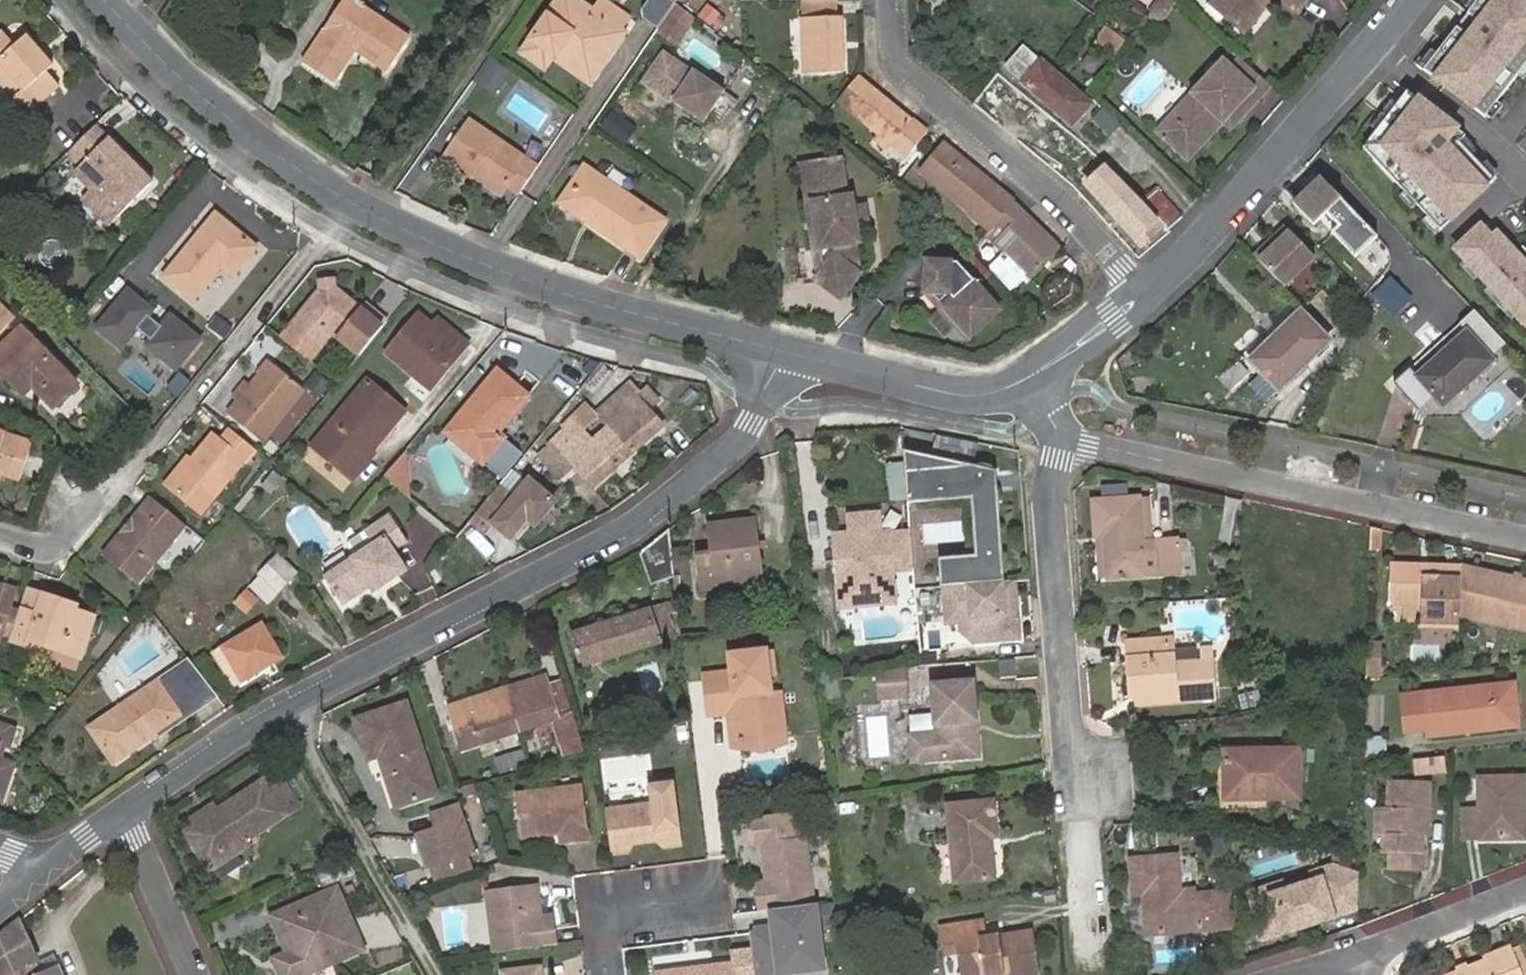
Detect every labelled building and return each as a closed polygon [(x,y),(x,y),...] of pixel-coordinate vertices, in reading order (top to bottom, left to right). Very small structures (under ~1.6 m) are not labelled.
[(307,58),(337,81),(360,49),(391,70),(415,34),(365,0),(348,0),(307,58)] [(562,8),(590,28),(597,18),(572,0),(567,0),(562,8)] [(836,0),(802,0),(807,72),(844,71),(841,17),(837,18),(836,0)] [(1229,0),(1215,0),(1212,3),(1225,14),(1234,4),(1229,0)] [(1234,4),(1225,14),(1243,31),(1273,0),(1229,0),(1234,4)] [(1295,9),(1304,0),(1285,0),(1295,9)] [(1433,80),(1475,113),(1525,49),(1525,5),(1520,0),(1496,0),(1433,80)] [(590,28),(562,8),(530,56),(551,71),(558,62),(595,85),(627,39),(597,18),(590,28)] [(680,41),(695,17),(683,8),(667,33),(680,41)] [(1116,55),(1127,38),(1107,26),(1097,43),(1116,55)] [(20,38),(8,48),(0,39),(0,91),(21,114),(52,87),(39,73),(46,67),(20,38)] [(1088,105),(1024,47),(1007,67),(1072,125),(1088,105)] [(673,58),(655,85),(713,124),(733,94),(703,73),(700,78),(673,58)] [(1259,97),(1231,70),(1223,61),(1219,66),(1208,78),(1157,130),(1183,157),(1218,122),(1228,113),(1236,121),(1259,97)] [(1203,73),(1208,78),(1219,66),(1214,62),(1208,61),(1203,67),(1203,73)] [(1259,97),(1266,91),(1237,63),(1231,70),(1259,97)] [(930,130),(858,73),(837,100),(909,156),(930,130)] [(1461,133),(1420,100),(1381,150),(1453,227),(1491,193),(1449,147),(1461,133)] [(609,109),(600,131),(629,143),(638,122),(609,109)] [(1227,131),(1236,121),(1228,113),(1218,122),(1227,131)] [(90,123),(61,152),(77,167),(70,175),(87,192),(115,219),(151,182),(90,123)] [(525,199),(543,171),(477,125),(451,163),(477,181),(480,176),(509,195),(512,190),(525,199)] [(1144,200),(1081,138),(1072,148),(1098,174),(1087,185),(1142,246),(1165,225),(1144,200)] [(1012,202),(947,144),(926,169),(972,209),(969,213),(989,231),(994,225),(1012,202)] [(841,300),(860,275),(856,247),(860,247),(858,233),(866,232),(871,224),(869,216),(862,211),(857,211),(854,199),(848,200),(841,163),(801,168),(806,209),(811,209),(817,252),(832,250),(834,258),(815,281),(841,300)] [(598,168),(579,197),(606,215),(601,223),(649,255),(675,218),(598,168)] [(506,200),(509,195),(480,176),(477,181),(506,200)] [(1320,181),(1293,209),(1314,230),(1326,218),(1338,231),(1332,237),(1356,262),(1377,241),(1320,181)] [(1144,200),(1165,225),(1169,230),(1182,219),(1155,190),(1144,200)] [(115,219),(87,192),(79,201),(106,228),(115,219)] [(606,215),(579,197),(574,205),(601,223),(606,215)] [(1030,278),(1058,249),(1012,202),(994,225),(1003,233),(995,243),(1004,253),(989,267),(1010,290),(1026,274),(1030,278)] [(253,247),(213,213),(162,274),(191,298),(218,265),(229,275),(253,247)] [(1285,227),(1254,256),(1284,287),(1314,257),(1285,227)] [(1482,228),(1454,253),(1525,330),(1525,263),(1498,233),(1492,238),(1482,228)] [(927,261),(925,292),(948,292),(953,298),(944,307),(971,336),(1000,310),(957,262),(927,261)] [(338,283),(337,272),(325,273),(327,284),(331,286),(336,285),(338,283)] [(377,333),(367,325),(382,307),(370,298),(364,304),(338,283),(336,285),(331,286),(327,284),(282,338),(309,360),(336,328),(344,330),(365,348),(377,333)] [(130,292),(99,330),(124,351),(140,331),(153,341),(148,347),(179,372),(203,341),(173,317),(164,328),(151,318),(156,312),(130,292)] [(16,318),(0,303),(0,335),(16,318)] [(367,325),(377,333),(392,315),(382,307),(367,325)] [(445,333),(434,324),(421,312),(389,350),(433,386),(469,342),(451,327),(445,333)] [(1251,362),(1278,390),(1330,340),(1301,312),(1251,362)] [(440,317),(434,324),(445,333),(451,327),(440,317)] [(38,391),(53,405),(77,381),(21,326),(0,348),(0,360),(5,366),(2,369),(24,392),(31,384),(36,380),(42,386),(38,391)] [(1467,333),(1419,377),(1444,404),(1493,362),(1467,333)] [(252,387),(241,400),(230,413),(262,441),(305,389),(271,360),(260,372),(262,374),(252,387)] [(1235,360),(1217,379),(1230,391),(1248,373),(1235,360)] [(497,419),(502,423),(528,393),(496,367),(446,430),(482,459),(502,435),(496,430),(491,426),(497,419)] [(31,384),(38,391),(42,386),(36,380),(31,384)] [(233,394),(241,400),(252,387),(245,381),(233,394)] [(368,382),(315,445),(352,475),(405,411),(368,382)] [(649,385),(638,395),(648,406),(659,396),(649,385)] [(552,443),(539,455),(560,480),(574,467),(593,487),(664,423),(648,406),(638,395),(636,393),(633,396),(624,387),(596,412),(608,425),(593,438),(584,429),(568,442),(558,432),(550,440),(552,443)] [(496,430),(502,423),(497,419),(491,426),(496,430)] [(246,461),(257,449),(232,429),(222,440),(214,434),(193,460),(173,485),(202,509),(243,459),(246,461)] [(0,434),(0,473),(22,480),(32,449),(29,444),(0,434)] [(503,477),(523,453),(502,435),(482,460),(503,477)] [(385,476),(410,496),(403,450),(385,473),(384,474),(385,476)] [(1003,581),(994,471),(903,452),(905,484),(925,482),(927,500),(971,497),(976,555),(959,557),(961,584),(1003,581)] [(173,485),(193,460),(187,454),(167,480),(173,485)] [(903,462),(886,464),(890,501),(906,499),(903,462)] [(927,500),(925,482),(905,484),(907,502),(927,500)] [(514,500),(499,487),(477,513),(510,540),(526,521),(534,528),(553,504),(528,483),(514,500)] [(1137,498),(1093,501),(1096,536),(1104,536),(1109,579),(1173,573),(1171,541),(1142,544),(1137,498)] [(912,565),(909,529),(877,532),(874,505),(850,508),(852,525),(835,526),(842,605),(894,601),(891,567),(912,565)] [(145,510),(108,559),(140,583),(177,535),(145,510)] [(375,594),(410,571),(397,548),(410,540),(392,513),(366,529),(367,530),(375,544),(327,576),(345,607),(373,590),(375,594)] [(765,582),(757,518),(709,524),(713,557),(697,559),(701,591),(765,582)] [(1370,527),(1368,548),(1381,550),(1383,529),(1370,527)] [(668,530),(642,552),(645,585),(674,582),(668,530)] [(297,571),(279,553),(250,585),(269,601),(297,571)] [(937,558),(939,586),(943,585),(961,584),(959,557),(937,558)] [(1458,575),(1458,567),(1391,567),(1390,604),(1421,605),(1421,626),(1456,627),(1457,612),(1458,575)] [(1481,572),(1458,567),(1458,575),(1480,580),(1481,572)] [(1458,575),(1457,612),(1514,625),(1516,618),(1525,620),(1525,582),(1481,572),(1480,580),(1458,575)] [(1017,638),(1014,596),(1004,597),(1003,581),(961,584),(943,585),(946,622),(959,621),(960,630),(972,641),(1017,638)] [(12,640),(22,611),(11,608),(17,591),(0,585),(0,639),(2,636),(12,640)] [(46,596),(29,590),(22,609),(40,615),(46,596)] [(247,614),(258,600),(246,590),(234,604),(247,614)] [(22,611),(12,640),(31,646),(33,641),(81,657),(95,619),(76,612),(65,608),(67,603),(46,596),(40,615),(22,609),(22,611)] [(65,608),(76,612),(78,607),(67,603),(65,608)] [(669,604),(574,633),(583,665),(674,638),(667,613),(671,611),(669,604)] [(1514,625),(1525,627),(1525,620),(1516,618),(1514,625)] [(223,648),(242,681),(281,658),(261,624),(223,648)] [(1165,640),(1124,643),(1129,696),(1170,694),(1170,702),(1215,698),(1212,661),(1175,664),(1175,654),(1165,655),(1165,640)] [(1379,677),(1380,645),(1365,644),(1364,677),(1379,677)] [(768,652),(771,680),(779,679),(775,651),(768,652)] [(743,744),(785,738),(781,699),(773,692),(771,680),(768,652),(730,657),(732,674),(704,678),(707,709),(730,707),(737,712),(733,717),(736,738),(743,744)] [(1014,662),(1000,663),(1002,678),(1015,677),(1014,662)] [(656,663),(638,667),(645,697),(663,694),(656,663)] [(911,700),(908,666),(879,671),(881,702),(911,700)] [(507,688),(520,732),(551,722),(559,746),(583,738),(574,710),(570,711),(560,682),(549,685),(545,676),(507,688)] [(185,717),(160,683),(90,734),(116,768),(185,717)] [(911,763),(977,757),(971,683),(931,686),(933,709),(935,734),(909,736),(911,763)] [(1511,686),(1403,699),(1406,726),(1427,724),(1429,736),(1465,732),(1464,728),(1515,722),(1511,686)] [(481,744),(520,732),(507,688),(448,705),(462,749),(481,744)] [(405,703),(354,718),(365,758),(386,751),(393,775),(382,778),(389,806),(431,793),(405,703)] [(786,746),(785,738),(743,744),(736,738),(733,717),(737,712),(730,707),(707,709),(708,719),(727,718),(731,744),(740,752),(786,746)] [(933,709),(908,711),(909,736),(935,734),(933,709)] [(5,801),(15,769),(1,764),(3,757),(12,732),(0,728),(0,800),(5,801)] [(481,744),(484,757),(523,745),(520,732),(481,744)] [(1384,735),(1363,737),(1365,755),(1386,752),(1384,735)] [(1297,751),(1225,753),(1225,798),(1296,799),(1297,751)] [(18,762),(3,757),(1,764),(15,769),(18,762)] [(1448,772),(1448,757),(1418,757),(1418,772),(1448,772)] [(606,807),(610,841),(625,840),(630,844),(658,841),(664,846),(680,844),(672,774),(648,776),(652,802),(606,807)] [(229,858),(249,844),(246,839),(298,804),(281,779),(268,788),(263,781),(205,819),(229,858)] [(1480,811),(1463,811),(1463,838),(1521,837),(1521,779),(1480,780),(1480,811)] [(1389,835),(1389,869),(1419,869),(1421,821),(1426,820),(1428,785),(1390,784),(1389,809),(1381,809),(1381,835),(1389,835)] [(517,839),(556,834),(566,832),(567,844),(586,842),(580,785),(511,793),(517,839)] [(414,833),(423,867),(436,863),(465,855),(470,853),(460,819),(455,801),(428,809),(433,827),(414,833)] [(947,807),(955,882),(992,879),(989,839),(994,838),(991,803),(947,807)] [(815,905),(817,905),(808,837),(801,838),(798,812),(754,818),(757,844),(763,843),(769,879),(769,883),(766,889),(758,890),(760,912),(815,905)] [(566,832),(556,834),(558,845),(567,844),(566,832)] [(256,855),(249,844),(229,858),(236,869),(256,855)] [(436,863),(440,877),(469,869),(465,855),(436,863)] [(1175,856),(1131,862),(1134,896),(1143,895),(1149,935),(1230,926),(1227,893),(1194,897),(1192,891),(1179,893),(1175,856)] [(436,863),(423,867),(427,881),(440,877),(436,863)] [(323,888),(347,877),(342,864),(318,875),(323,888)] [(769,883),(769,879),(757,881),(758,890),(766,889),(769,883)] [(484,890),(495,952),(557,944),(554,924),(541,926),(540,917),(536,883),(484,890)] [(269,916),(287,957),(295,974),(305,974),(363,950),(335,888),(269,916)] [(815,905),(760,912),(734,915),(737,934),(749,933),(751,950),(754,974),(779,974),(783,974),(824,969),(815,905)] [(541,926),(554,924),(553,916),(540,917),(541,926)] [(20,921),(0,936),(0,938),(16,972),(19,971),(38,962),(20,921)] [(1031,931),(986,938),(982,921),(953,926),(955,944),(930,948),(934,974),(1038,974),(1031,931)] [(19,971),(16,972),(0,938),(0,974),(20,974),(19,971)] [(1454,974),(1518,974),(1507,949),(1486,957),(1487,961),(1454,974)] [(737,974),(754,974),(751,950),(735,952),(736,964),(737,974)] [(57,965),(53,955),(38,962),(19,971),(20,974),(36,974),(57,965)] [(287,957),(273,963),(279,974),(295,974),(287,957)] [(656,974),(737,974),(736,964),(656,972),(656,974)] [(57,965),(36,974),(62,974),(57,965)]
